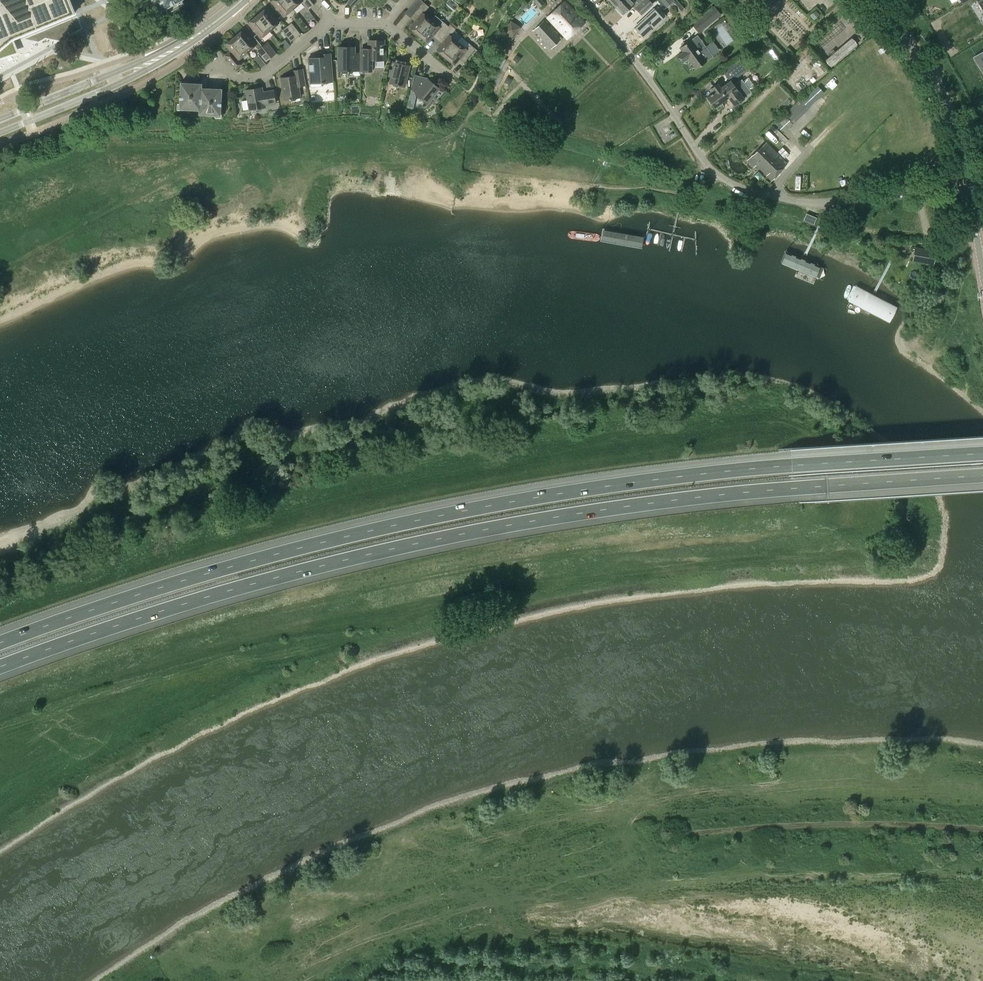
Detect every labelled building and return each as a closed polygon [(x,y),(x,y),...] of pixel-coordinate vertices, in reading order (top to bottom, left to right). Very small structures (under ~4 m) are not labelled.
[(13,39),(76,13),(70,0),(0,0),(0,51),(13,39)] [(154,2),(160,12),(165,8),(168,13),(184,4),(182,0),(150,0),(150,1),(154,2)] [(285,0),(273,0),(271,1),(284,17),(293,9),(285,0)] [(293,9),(301,2),(308,10),(314,5),(310,0),(285,0),(293,9)] [(421,0),(415,0),(407,10),(417,18),(410,27),(419,35),(431,19),(424,13),(429,6),(421,0)] [(642,0),(622,0),(615,7),(623,14),(633,5),(641,14),(652,5),(648,0),(644,0),(643,1),(642,0)] [(584,22),(565,1),(547,17),(567,39),(584,22)] [(532,6),(521,19),(526,24),(538,11),(532,6)] [(699,32),(720,15),(714,7),(693,25),(699,32)] [(266,8),(257,16),(270,31),(279,23),(266,8)] [(850,20),(858,13),(854,8),(846,16),(850,20)] [(663,20),(654,10),(634,28),(644,38),(663,20)] [(815,11),(810,15),(814,20),(819,15),(815,11)] [(858,13),(850,20),(853,25),(862,17),(858,13)] [(270,31),(257,16),(248,23),(261,38),(270,31)] [(439,26),(431,19),(419,35),(428,42),(435,33),(440,37),(449,26),(443,21),(439,26)] [(504,30),(513,37),(520,27),(510,20),(504,30)] [(551,49),(561,40),(561,39),(543,20),(533,30),(551,49)] [(287,27),(295,38),(300,34),(291,23),(287,27)] [(449,26),(440,37),(444,40),(437,49),(446,57),(462,37),(454,31),(456,28),(450,24),(449,26)] [(295,38),(287,27),(282,30),(291,41),(295,38)] [(835,29),(824,37),(828,43),(839,34),(835,29)] [(243,30),(234,37),(247,53),(254,46),(266,61),(271,57),(262,46),(254,37),(251,39),(243,30)] [(763,39),(758,32),(753,36),(759,42),(763,39)] [(247,53),(234,37),(225,45),(233,54),(227,58),(236,69),(242,64),(238,60),(247,53)] [(470,43),(462,37),(446,57),(455,64),(462,55),(467,59),(476,48),(470,43)] [(372,71),(372,60),(385,60),(385,49),(384,49),(384,40),(368,40),(368,48),(360,48),(360,71),(372,71)] [(695,70),(706,62),(690,40),(679,47),(683,52),(677,56),(682,62),(687,58),(695,70)] [(827,58),(831,63),(851,47),(847,42),(837,50),(835,48),(830,52),(832,54),(827,58)] [(266,43),(262,46),(271,57),(275,54),(266,43)] [(360,71),(360,48),(359,48),(359,53),(354,53),(354,47),(338,47),(338,71),(347,71),(347,72),(349,72),(349,71),(354,71),(354,75),(360,75),(360,71)] [(782,57),(775,47),(768,52),(775,62),(782,57)] [(973,53),(982,73),(982,49),(973,53)] [(330,54),(323,54),(323,57),(308,58),(309,80),(321,79),(321,83),(323,83),(323,82),(332,81),(330,54)] [(733,64),(734,66),(740,75),(751,67),(743,57),(733,64)] [(262,60),(257,65),(261,69),(266,65),(262,60)] [(404,86),(410,65),(395,61),(389,82),(398,84),(398,85),(399,85),(400,84),(404,86)] [(817,75),(824,69),(818,62),(811,68),(817,75)] [(302,69),(293,71),(294,76),(281,78),(284,100),(289,99),(289,100),(291,100),(291,99),(300,97),(298,86),(305,85),(302,69)] [(493,86),(499,74),(490,70),(484,82),(493,86)] [(420,76),(414,74),(410,89),(414,90),(416,92),(415,93),(426,103),(439,88),(433,83),(434,79),(428,78),(426,81),(420,76)] [(732,94),(728,97),(734,105),(734,106),(744,99),(743,98),(751,92),(750,91),(755,87),(748,78),(743,81),(742,79),(734,85),(734,87),(729,90),(732,94)] [(488,84),(482,81),(478,91),(483,93),(488,84)] [(734,87),(734,85),(730,81),(720,88),(717,84),(711,88),(714,93),(712,94),(712,93),(710,94),(710,95),(708,97),(707,97),(714,108),(715,107),(728,97),(732,94),(729,90),(734,87)] [(201,84),(181,82),(179,109),(199,110),(199,114),(220,115),(221,89),(201,88),(201,84)] [(246,90),(248,100),(242,101),(243,110),(249,109),(249,110),(251,110),(252,110),(253,110),(255,110),(256,110),(257,110),(259,110),(260,110),(261,109),(262,108),(263,107),(265,107),(265,105),(275,103),(273,91),(266,92),(266,93),(263,93),(262,87),(246,90)] [(899,90),(903,100),(911,96),(907,87),(899,90)] [(774,123),(776,125),(783,132),(809,108),(800,99),(774,123)] [(488,111),(490,111),(492,109),(491,108),(492,106),(487,101),(482,107),(488,111)] [(824,121),(832,116),(826,108),(819,113),(824,121)] [(771,181),(787,164),(777,155),(766,142),(747,160),(753,167),(756,165),(771,181)] [(817,216),(809,213),(806,219),(814,222),(817,216)] [(601,227),(598,241),(640,249),(643,236),(601,227)] [(915,249),(913,260),(933,264),(935,252),(919,249),(916,248),(915,248),(915,249)] [(779,253),(774,266),(812,281),(817,268),(779,253)] [(858,291),(854,300),(888,316),(892,307),(858,291)]
